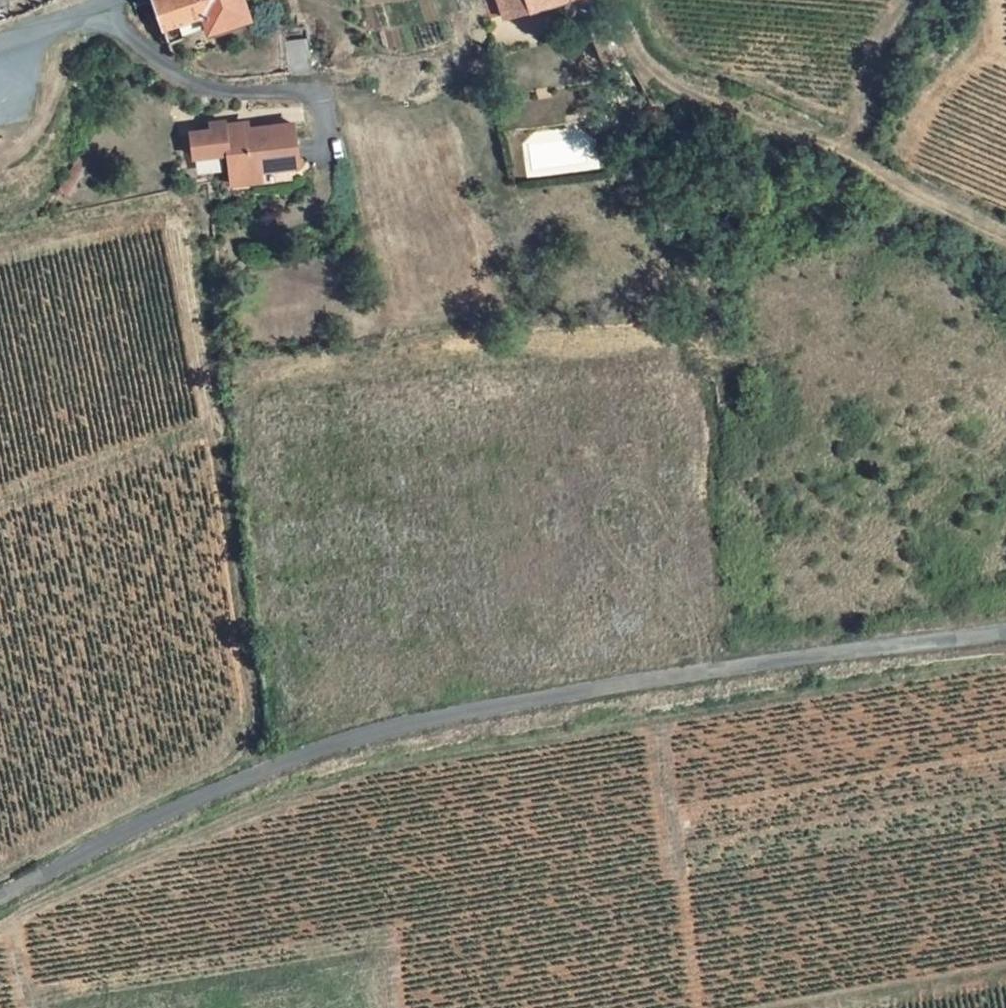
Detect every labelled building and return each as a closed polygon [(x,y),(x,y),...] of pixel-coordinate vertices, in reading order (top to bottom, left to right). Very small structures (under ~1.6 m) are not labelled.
[(234,25),(231,0),(157,0),(152,2),(160,28),(190,18),(195,39),(234,25)] [(487,18),(496,16),(492,0),(483,0),(487,18)] [(502,9),(507,25),(583,0),(499,0),(502,9)] [(291,80),(318,75),(310,27),(285,32),(291,80)] [(224,184),(290,177),(285,131),(238,136),(237,128),(201,132),(201,138),(186,139),(188,165),(221,162),(224,184)]
